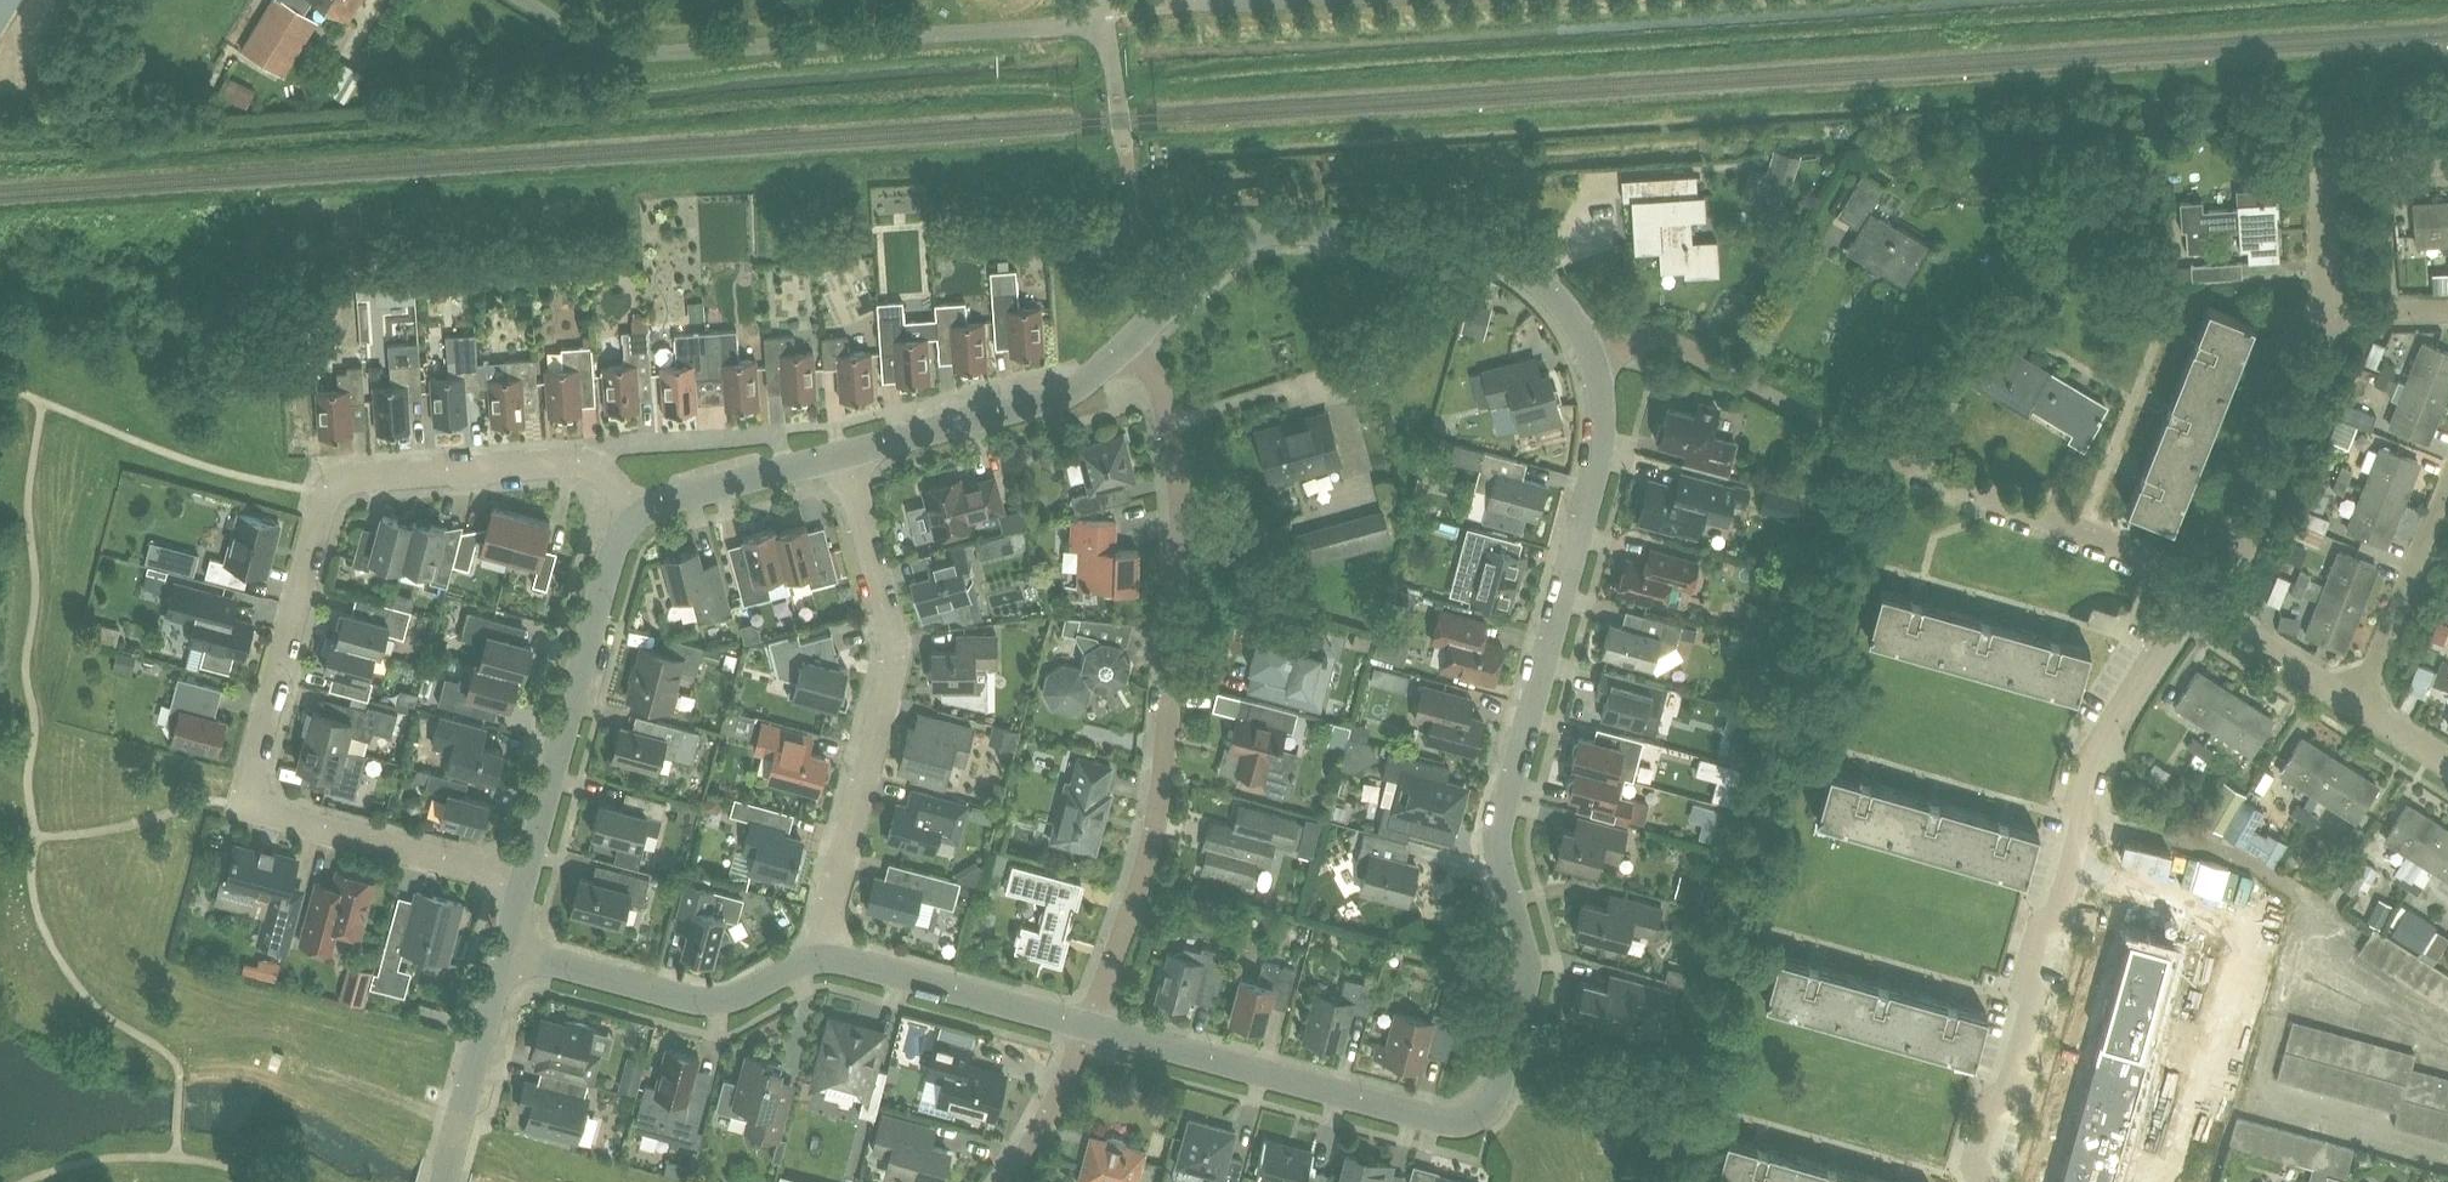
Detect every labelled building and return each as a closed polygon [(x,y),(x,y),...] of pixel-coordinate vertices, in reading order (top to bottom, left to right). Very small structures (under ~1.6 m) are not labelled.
[(17,0),(0,0),(0,28),(17,0)] [(305,12),(284,0),(275,0),(244,51),(272,67),(305,12)] [(305,12),(304,12),(311,0),(284,0),(305,12)] [(348,18),(359,0),(318,0),(348,18)] [(217,93),(236,102),(245,84),(226,75),(217,93)] [(1785,181),(1751,170),(1744,193),(1778,204),(1785,181)] [(1857,224),(1862,227),(1849,249),(1867,260),(1872,252),(1893,264),(1888,273),(1906,284),(1931,242),(1900,223),(1899,225),(1874,210),(1888,186),(1865,171),(1845,205),(1862,216),(1857,224)] [(1632,200),(1635,251),(1637,251),(1636,246),(1659,245),(1661,271),(1662,270),(1662,266),(1684,264),(1685,276),(1686,276),(1686,271),(1714,269),(1712,241),(1717,241),(1717,239),(1693,241),(1691,218),(1706,217),(1704,193),(1698,194),(1697,175),(1622,179),(1624,200),(1632,200)] [(2249,261),(2280,259),(2276,201),(2264,202),(2264,199),(2259,200),(2258,188),(2236,189),(2237,207),(2202,209),(2202,200),(2179,201),(2181,231),(2186,230),(2187,252),(2205,251),(2204,232),(2246,230),(2249,261)] [(2413,204),(2415,243),(2442,241),(2442,251),(2447,251),(2447,202),(2413,204)] [(1009,260),(999,260),(999,270),(1009,269),(1009,260)] [(2242,261),(2191,263),(2192,279),(2243,276),(2242,261)] [(1019,307),(1018,290),(1017,269),(991,271),(994,323),(1009,322),(1011,354),(1044,352),(1041,306),(1019,307)] [(2433,274),(2433,292),(2447,291),(2447,274),(2433,274)] [(377,306),(390,305),(389,286),(376,286),(377,306)] [(906,337),(905,320),(903,294),(877,296),(881,353),(895,352),(898,384),(901,384),(901,389),(913,388),(913,383),(931,382),(928,336),(906,337)] [(1471,299),(1464,328),(1483,333),(1490,304),(1471,299)] [(694,321),(705,320),(705,312),(704,300),(693,301),(688,301),(689,309),(689,321),(694,321)] [(966,301),(935,303),(938,338),(952,337),(954,369),(988,367),(984,320),(967,322),(966,301)] [(2182,373),(2227,391),(2254,323),(2208,305),(2182,373)] [(634,320),(633,320),(633,330),(648,329),(647,312),(634,313),(634,320)] [(652,374),(649,329),(630,330),(623,331),(625,363),(603,365),(607,411),(610,411),(610,416),(622,415),(622,410),(640,409),(638,375),(652,374)] [(706,331),(710,376),(724,375),(726,408),(760,405),(756,359),(739,360),(737,329),(706,331)] [(695,377),(710,376),(706,331),(675,333),(677,364),(661,365),(664,412),(698,410),(695,377)] [(449,376),(431,377),(434,423),(455,422),(455,427),(465,426),(465,421),(468,421),(466,388),(480,388),(479,378),(478,362),(478,357),(476,334),(446,336),(448,355),(449,376)] [(794,335),(765,337),(767,367),(781,366),(783,399),(817,396),(814,350),(796,351),(794,335)] [(848,335),(822,337),(824,368),(839,367),(841,399),(875,397),(871,350),(849,352),(848,335)] [(591,336),(583,336),(584,345),(592,345),(591,336)] [(2385,345),(2373,340),(2364,362),(2376,367),(2385,345)] [(2052,373),(2029,359),(2001,342),(1996,351),(1994,350),(1975,381),(2003,398),(2008,391),(2032,406),(2052,373)] [(2443,398),(2447,386),(2447,351),(2424,342),(2407,383),(2407,384),(2443,398)] [(391,384),(374,386),(377,432),(411,430),(409,397),(423,396),(420,362),(419,343),(388,345),(390,364),(391,384)] [(595,379),(592,345),(581,346),(562,347),(563,368),(546,369),(549,415),(583,413),(580,380),(595,379)] [(317,390),(297,391),(300,431),(319,430),(320,436),(353,434),(353,427),(351,401),(365,400),(363,365),(362,353),(332,356),(334,388),(317,390)] [(1563,421),(1558,403),(1550,370),(1540,373),(1536,356),(1483,371),(1491,404),(1512,399),(1520,432),(1563,421)] [(489,378),(492,424),(526,422),(523,389),(537,388),(535,358),(506,360),(507,376),(489,378)] [(2380,372),(2391,377),(2396,366),(2384,361),(2380,372)] [(1969,374),(1946,362),(1928,382),(1946,399),(1969,374)] [(2407,383),(2391,377),(2380,372),(2375,385),(2393,392),(2390,398),(2400,402),(2390,426),(2426,440),(2443,398),(2407,384),(2407,383)] [(2052,373),(2032,406),(2075,431),(2071,439),(2084,446),(2103,415),(2101,414),(2106,405),(2052,373)] [(2200,458),(2227,391),(2182,373),(2155,440),(2200,458)] [(1668,407),(1665,420),(1660,422),(1656,439),(1695,449),(1691,466),(1727,475),(1736,442),(1711,436),(1718,408),(1699,402),(1696,414),(1668,407)] [(2359,424),(2371,429),(2376,415),(2344,402),(2335,426),(2355,434),(2359,424)] [(1328,412),(1257,431),(1271,482),(1342,463),(1328,412)] [(2350,448),(2355,434),(2335,426),(2330,439),(2350,448)] [(1090,491),(1072,496),(1077,513),(1114,503),(1110,487),(1136,480),(1124,435),(1079,447),(1090,491)] [(2173,525),(2200,458),(2155,440),(2128,507),(2173,525)] [(1474,447),(1453,442),(1450,452),(1471,457),(1474,447)] [(2365,488),(2401,503),(2418,461),(2382,446),(2380,453),(2369,448),(2361,466),(2372,471),(2365,488)] [(1474,488),(1491,492),(1484,521),(1524,531),(1528,516),(1537,519),(1546,484),(1514,475),(1518,459),(1484,450),(1474,488)] [(2338,478),(2349,482),(2354,470),(2342,466),(2338,478)] [(1646,500),(1640,522),(1674,531),(1675,529),(1698,535),(1705,511),(1728,517),(1731,506),(1744,510),(1750,489),(1734,485),(1734,487),(1701,478),(1681,473),(1678,487),(1649,479),(1644,497),(1646,500)] [(960,478),(924,488),(936,535),(972,525),(971,518),(1004,510),(995,477),(962,486),(960,478)] [(2344,494),(2349,482),(2338,478),(2333,489),(2344,494)] [(1767,486),(1761,509),(1808,522),(1814,499),(1767,486)] [(2384,545),(2401,503),(2365,488),(2348,530),(2384,545)] [(510,557),(522,514),(493,506),(482,549),(510,557)] [(999,515),(1003,532),(1028,526),(1028,524),(1023,508),(1013,511),(999,515)] [(2320,546),(2330,518),(2304,508),(2293,536),(2320,546)] [(1384,511),(1298,535),(1306,563),(1391,539),(1384,511)] [(226,562),(211,558),(206,575),(227,581),(232,565),(267,574),(280,524),(276,522),(275,520),(265,517),(262,519),(239,513),(226,562)] [(522,514),(510,557),(539,565),(533,584),(547,588),(556,556),(542,552),(551,522),(522,514)] [(414,523),(413,522),(383,515),(380,527),(376,530),(363,526),(352,564),(369,569),(372,559),(403,567),(404,564),(403,563),(414,523)] [(447,586),(453,564),(458,548),(445,544),(442,540),(445,527),(414,519),(413,522),(414,523),(403,563),(404,564),(433,571),(431,581),(447,586)] [(1072,519),(1071,549),(1079,549),(1078,588),(1138,590),(1139,550),(1115,549),(1116,521),(1072,519)] [(776,532),(787,577),(807,571),(811,586),(838,579),(830,547),(813,552),(806,524),(776,532)] [(1509,607),(1517,578),(1521,578),(1527,557),(1510,553),(1513,538),(1469,526),(1458,567),(1477,572),(1471,597),(1509,607)] [(776,532),(775,528),(744,536),(751,563),(735,567),(744,604),(791,591),(787,577),(776,532)] [(458,548),(453,564),(469,569),(478,535),(462,531),(458,548)] [(1005,550),(1001,533),(976,540),(981,556),(1005,550)] [(151,542),(146,563),(194,575),(200,555),(151,542)] [(2307,548),(2291,542),(2284,559),(2301,565),(2307,548)] [(697,548),(665,557),(675,598),(692,593),(699,618),(731,610),(718,561),(702,565),(697,548)] [(961,608),(958,600),(970,597),(967,587),(974,577),(966,548),(927,558),(932,574),(912,579),(920,610),(931,607),(933,615),(942,621),(955,617),(961,608)] [(1628,559),(1619,592),(1663,604),(1669,582),(1691,588),(1698,561),(1651,549),(1647,564),(1628,559)] [(2323,593),(2359,607),(2376,565),(2340,551),(2323,593)] [(148,570),(166,575),(167,570),(149,566),(148,570)] [(166,575),(148,570),(144,586),(162,590),(166,575)] [(2296,582),(2307,586),(2312,575),(2300,570),(2296,582)] [(2266,601),(2280,606),(2291,580),(2277,575),(2266,601)] [(175,582),(167,613),(196,621),(190,642),(192,643),(186,665),(199,669),(201,664),(230,672),(235,654),(244,657),(249,641),(253,641),(256,629),(252,627),(254,623),(223,614),(227,596),(175,582)] [(2304,595),(2320,602),(2306,635),(2342,649),(2359,607),(2323,593),(2307,586),(2296,582),(2291,594),(2302,598),(2304,595)] [(1938,656),(1951,609),(1881,589),(1868,636),(1938,656)] [(406,609),(392,605),(382,602),(377,620),(345,611),(337,640),(375,651),(381,653),(386,633),(404,637),(412,610),(406,609)] [(1441,609),(1433,640),(1450,644),(1444,667),(1494,680),(1503,645),(1483,640),(1487,622),(1441,609)] [(2007,676),(2021,628),(1951,609),(1938,656),(2007,676)] [(519,674),(519,675),(524,676),(532,645),(501,637),(506,620),(468,610),(461,637),(475,641),(473,646),(484,649),(480,663),(480,664),(519,674)] [(1610,622),(1602,652),(1643,664),(1649,661),(1656,674),(1684,658),(1677,644),(1679,636),(1695,640),(1698,629),(1682,624),(1645,614),(1641,626),(1636,629),(1623,626),(1610,622)] [(1119,621),(1080,617),(1066,616),(1062,632),(1076,635),(1085,650),(1081,666),(1063,662),(1047,672),(1043,691),(1053,708),(1072,712),(1088,702),(1092,684),(1110,689),(1126,679),(1131,660),(1121,643),(1113,641),(1119,621)] [(2433,619),(2426,636),(2444,643),(2447,633),(2447,624),(2433,619)] [(1254,669),(1249,689),(1320,708),(1326,686),(1319,684),(1330,644),(1320,627),(1291,620),(1274,629),(1272,636),(1266,634),(1258,638),(1250,668),(1254,669)] [(745,642),(762,637),(760,629),(750,623),(740,626),(745,642)] [(2091,648),(2029,631),(2021,628),(2007,676),(2077,695),(2091,648)] [(1368,650),(1371,637),(1355,633),(1352,647),(1368,650)] [(789,644),(795,667),(788,695),(837,709),(838,704),(846,706),(849,696),(845,681),(848,669),(836,665),(828,634),(789,644)] [(932,651),(933,685),(944,685),(943,697),(976,704),(975,667),(987,667),(988,667),(997,667),(997,634),(957,634),(957,651),(932,651)] [(643,646),(629,696),(669,707),(680,668),(696,672),(700,656),(719,662),(722,651),(666,636),(662,651),(643,646)] [(337,640),(333,638),(332,639),(327,637),(322,653),(328,655),(324,668),(336,671),(339,677),(343,678),(339,691),(368,699),(373,681),(368,680),(375,651),(337,640)] [(1393,661),(1398,643),(1378,638),(1376,643),(1373,656),(1386,659),(1393,661)] [(120,669),(138,673),(142,658),(124,653),(120,669)] [(737,658),(726,655),(722,669),(733,672),(737,658)] [(2447,671),(2447,660),(2440,658),(2431,684),(2442,688),(2447,671)] [(480,664),(480,663),(475,662),(471,677),(461,674),(459,680),(445,676),(438,703),(476,713),(480,696),(511,705),(519,675),(519,674),(480,664)] [(2418,664),(2408,691),(2424,696),(2433,669),(2418,664)] [(1382,669),(1366,679),(1374,693),(1391,683),(1382,669)] [(1603,669),(1599,684),(1605,686),(1602,696),(1606,697),(1601,717),(1642,728),(1648,705),(1663,709),(1669,686),(1663,685),(1603,669)] [(2214,728),(2235,696),(2197,671),(2176,704),(2214,728)] [(222,688),(179,676),(166,722),(173,734),(172,740),(218,752),(227,720),(215,717),(213,707),(215,699),(219,700),(222,688)] [(1423,685),(1415,717),(1431,721),(1427,739),(1474,752),(1483,719),(1468,715),(1473,698),(1423,685)] [(2235,696),(2214,728),(2253,752),(2273,720),(2235,696)] [(1302,713),(1286,709),(1251,699),(1246,718),(1237,715),(1224,767),(1263,778),(1270,789),(1278,792),(1290,786),(1292,778),(1294,779),(1296,773),(1294,773),(1298,756),(1280,751),(1286,728),(1297,731),(1302,713)] [(313,710),(306,738),(345,748),(349,734),(370,739),(373,731),(392,736),(398,715),(368,707),(367,709),(349,704),(345,718),(313,710)] [(442,714),(433,745),(452,750),(448,766),(496,779),(504,750),(484,745),(485,740),(473,736),(477,723),(442,714)] [(911,727),(900,766),(915,770),(913,775),(944,783),(950,758),(964,762),(973,728),(940,719),(936,734),(911,727)] [(621,727),(613,757),(658,769),(662,754),(693,762),(701,732),(657,720),(653,735),(621,727)] [(813,736),(763,722),(756,750),(774,755),(769,776),(818,790),(827,757),(808,752),(813,736)] [(1017,739),(1019,731),(1002,726),(993,724),(988,742),(998,745),(1014,749),(1017,739)] [(1345,740),(1348,728),(1336,725),(1331,744),(1340,747),(1343,748),(1345,740)] [(1575,753),(1572,764),(1577,766),(1577,765),(1615,775),(1626,778),(1634,780),(1638,762),(1644,739),(1621,733),(1618,746),(1594,739),(1580,736),(1579,739),(1575,741),(1573,749),(1575,753)] [(2195,751),(2198,752),(2203,743),(2204,741),(2195,736),(2193,734),(2192,736),(2190,739),(2186,745),(2188,746),(2195,750),(2195,751)] [(345,748),(306,738),(298,766),(330,774),(326,788),(355,796),(366,754),(345,748)] [(2319,795),(2340,762),(2301,738),(2281,770),(2319,795)] [(1729,741),(1723,762),(1742,767),(1748,747),(1729,741)] [(2203,743),(2198,752),(2207,758),(2212,751),(2213,749),(2214,748),(2204,742),(2203,743)] [(1392,804),(1387,824),(1426,835),(1430,822),(1433,823),(1439,819),(1455,824),(1465,788),(1446,783),(1450,767),(1389,751),(1382,776),(1390,778),(1383,802),(1392,804)] [(1067,782),(1051,840),(1095,851),(1111,793),(1105,792),(1112,765),(1079,757),(1072,783),(1067,782)] [(2167,781),(2172,772),(2166,768),(2155,761),(2145,777),(2163,787),(2167,781)] [(2319,795),(2330,802),(2358,819),(2378,787),(2340,762),(2319,795)] [(1718,781),(1713,801),(1731,806),(1741,768),(1723,763),(1718,781)] [(1570,778),(1568,785),(1570,790),(1570,793),(1580,796),(1576,809),(1598,815),(1626,822),(1627,819),(1643,824),(1649,803),(1633,798),(1627,797),(1622,795),(1626,778),(1615,775),(1577,765),(1577,766),(1574,776),(1570,778)] [(1886,838),(1900,790),(1830,770),(1817,818),(1886,838)] [(469,781),(430,771),(426,788),(448,794),(441,819),(482,830),(483,828),(487,826),(490,817),(487,813),(490,802),(465,796),(469,781)] [(2224,830),(2239,805),(2246,791),(2224,778),(2201,817),(2224,830)] [(1956,858),(1970,810),(1900,790),(1886,838),(1956,858)] [(658,835),(660,829),(667,802),(635,793),(631,810),(601,802),(600,805),(603,805),(596,831),(594,830),(593,833),(639,846),(643,831),(658,835)] [(717,805),(719,797),(708,794),(703,810),(713,812),(715,813),(717,805)] [(898,803),(888,840),(933,852),(940,828),(960,833),(967,804),(933,795),(928,812),(898,803)] [(801,860),(797,858),(802,839),(783,834),(785,828),(766,823),(771,807),(735,797),(730,814),(752,820),(744,850),(755,853),(750,872),(771,878),(773,871),(792,877),(793,873),(797,874),(801,860)] [(677,820),(692,825),(697,808),(682,804),(680,810),(677,820)] [(1210,845),(1203,870),(1250,883),(1256,860),(1268,863),(1274,841),(1290,845),(1299,848),(1298,851),(1297,856),(1311,860),(1321,825),(1306,821),(1305,825),(1296,823),(1297,820),(1241,805),(1234,830),(1236,831),(1235,836),(1237,836),(1233,852),(1210,845)] [(2237,810),(2225,831),(2243,842),(2251,829),(2251,828),(2259,815),(2240,805),(2237,810)] [(2292,814),(2303,821),(2308,811),(2297,805),(2292,814)] [(2424,861),(2445,829),(2406,805),(2386,837),(2406,850),(2394,869),(2399,872),(2395,880),(2407,888),(2412,880),(2424,861)] [(994,810),(981,806),(978,816),(992,820),(994,810)] [(2039,830),(2029,828),(1970,810),(1956,858),(2026,878),(2039,830)] [(2199,821),(2184,811),(2177,822),(2192,832),(2199,821)] [(2319,818),(2308,811),(2303,821),(2314,827),(2319,818)] [(1564,828),(1556,859),(1596,870),(1600,854),(1619,859),(1627,829),(1578,815),(1574,831),(1564,828)] [(1713,841),(1717,825),(1703,822),(1699,837),(1713,841)] [(2359,841),(2364,832),(2355,826),(2355,827),(2347,841),(2350,842),(2356,846),(2359,841)] [(2424,861),(2447,876),(2447,831),(2445,829),(2424,861)] [(1365,834),(1356,868),(1359,873),(1365,875),(1361,889),(1383,895),(1386,899),(1390,897),(1408,902),(1409,896),(1416,893),(1412,886),(1418,866),(1405,863),(1402,857),(1406,845),(1365,834)] [(2268,838),(2259,854),(2264,857),(2273,862),(2278,854),(2284,842),(2271,834),(2269,837),(2268,838)] [(237,845),(227,882),(243,886),(242,888),(247,890),(248,888),(256,890),(257,890),(251,912),(263,915),(272,918),(265,943),(289,949),(299,912),(284,908),(286,901),(291,883),(298,859),(275,853),(276,848),(274,847),(274,848),(273,851),(263,848),(264,846),(265,845),(262,844),(260,851),(237,845)] [(2359,856),(2341,885),(2354,893),(2372,865),(2359,856)] [(1013,864),(1006,890),(1047,901),(1039,929),(1022,924),(1020,931),(1017,930),(1014,939),(1017,940),(1015,950),(1060,963),(1067,936),(1065,936),(1073,908),(1074,908),(1082,882),(1013,864)] [(876,875),(867,908),(930,925),(936,903),(954,907),(961,881),(911,867),(906,884),(876,875)] [(317,882),(301,943),(322,948),(326,935),(334,937),(336,927),(360,933),(374,879),(372,879),(371,873),(361,871),(355,874),(337,869),(332,886),(317,882)] [(616,886),(581,877),(572,909),(622,922),(628,900),(643,904),(650,878),(621,870),(616,886)] [(1703,890),(1705,881),(1680,875),(1680,877),(1674,896),(1700,903),(1703,890)] [(2407,888),(2416,893),(2421,885),(2412,880),(2407,888)] [(742,898),(714,891),(686,883),(677,916),(691,920),(683,952),(713,960),(716,947),(732,938),(723,922),(725,916),(736,920),(742,898)] [(964,883),(962,891),(975,895),(978,886),(964,883)] [(378,973),(396,978),(403,950),(447,961),(462,903),(418,891),(407,930),(391,926),(378,973)] [(1583,901),(1575,931),(1626,945),(1630,929),(1655,935),(1662,907),(1625,897),(1621,911),(1583,901)] [(2367,921),(2382,929),(2393,905),(2378,898),(2370,915),(2367,921)] [(2389,936),(2399,943),(2411,950),(2419,955),(2438,924),(2409,905),(2389,936)] [(2336,927),(2348,934),(2353,925),(2342,918),(2336,927)] [(2353,925),(2348,934),(2359,942),(2365,933),(2353,925)] [(2377,940),(2365,933),(2359,942),(2371,949),(2377,940)] [(2129,934),(2119,969),(2168,983),(2178,947),(2129,934)] [(2312,942),(2283,987),(2305,1001),(2334,957),(2312,942)] [(2394,951),(2383,944),(2377,953),(2388,960),(2394,951)] [(1168,952),(1156,999),(1188,1007),(1190,998),(1215,1005),(1228,953),(1203,946),(1201,951),(1186,946),(1174,953),(1168,952)] [(2394,951),(2388,960),(2399,967),(2405,958),(2394,951)] [(1835,1021),(1848,973),(1779,954),(1765,1001),(1835,1021)] [(2204,955),(2200,968),(2211,971),(2215,958),(2204,955)] [(2334,957),(2305,1001),(2335,1020),(2363,976),(2334,957)] [(263,959),(259,977),(277,981),(281,963),(263,959)] [(1241,977),(1230,1018),(1263,1027),(1271,996),(1287,1000),(1296,969),(1264,961),(1258,982),(1241,977)] [(2423,970),(2412,963),(2406,972),(2417,979),(2423,970)] [(2207,984),(2211,971),(2200,968),(2197,981),(2207,984)] [(2119,969),(2110,1003),(2158,1017),(2168,983),(2119,969)] [(2417,979),(2428,986),(2434,977),(2423,970),(2417,979)] [(1905,1040),(1918,993),(1848,973),(1835,1021),(1905,1040)] [(1583,981),(1575,1011),(1626,1025),(1631,1009),(1663,1017),(1671,990),(1610,974),(1607,987),(1583,981)] [(2363,976),(2335,1020),(2364,1039),(2393,995),(2363,976)] [(1317,991),(1305,1039),(1341,1048),(1351,1010),(1368,1014),(1376,985),(1346,977),(1340,998),(1317,991)] [(2442,982),(2436,991),(2447,998),(2447,996),(2447,986),(2442,982)] [(2191,1002),(2201,1006),(2205,993),(2194,990),(2191,1002)] [(1918,993),(1905,1040),(1975,1060),(1988,1013),(1918,993)] [(2393,995),(2364,1039),(2393,1058),(2422,1014),(2393,995)] [(2198,1018),(2201,1006),(2191,1002),(2187,1015),(2198,1018)] [(2110,1003),(2100,1037),(2149,1051),(2158,1017),(2110,1003)] [(1379,1043),(1375,1057),(1421,1070),(1431,1030),(1453,1036),(1455,1028),(1452,1016),(1434,1012),(1432,1021),(1396,1012),(1387,1045),(1379,1043)] [(2393,1058),(2423,1077),(2447,1038),(2447,1031),(2422,1014),(2393,1058)] [(593,1026),(591,1026),(581,1020),(570,1020),(567,1019),(566,1024),(543,1018),(534,1052),(545,1056),(541,1070),(553,1073),(588,1083),(597,1051),(587,1048),(593,1026)] [(820,1069),(816,1085),(864,1098),(860,1113),(875,1117),(887,1071),(873,1067),(882,1033),(864,1028),(863,1032),(831,1024),(825,1050),(822,1051),(818,1066),(820,1069)] [(2182,1036),(2192,1039),(2195,1027),(2185,1024),(2182,1036)] [(2178,1049),(2188,1052),(2192,1039),(2182,1036),(2178,1049)] [(2100,1037),(2091,1071),(2139,1085),(2149,1051),(2100,1037)] [(2423,1077),(2447,1094),(2447,1038),(2423,1077)] [(937,1041),(927,1074),(945,1079),(939,1102),(994,1117),(1005,1075),(967,1064),(971,1050),(937,1041)] [(699,1057),(667,1049),(656,1088),(646,1085),(639,1108),(665,1115),(662,1129),(695,1138),(707,1095),(691,1090),(699,1057)] [(715,1108),(750,1118),(746,1131),(778,1139),(773,1159),(781,1161),(787,1139),(779,1137),(793,1083),(778,1079),(783,1064),(748,1054),(740,1082),(723,1078),(715,1108)] [(2183,1069),(2173,1066),(2170,1079),(2180,1081),(2183,1069)] [(588,1083),(553,1073),(541,1070),(538,1083),(526,1080),(519,1106),(531,1109),(526,1126),(577,1140),(589,1097),(585,1096),(588,1083)] [(2091,1071),(2081,1105),(2130,1118),(2139,1085),(2091,1071)] [(636,1094),(640,1081),(622,1076),(619,1089),(627,1091),(636,1094)] [(2180,1081),(2170,1079),(2166,1091),(2176,1094),(2180,1081)] [(2160,1112),(2170,1115),(2174,1103),(2164,1100),(2160,1112)] [(2081,1105),(2072,1139),(2120,1152),(2130,1118),(2081,1105)] [(2167,1128),(2170,1115),(2160,1112),(2157,1124),(2167,1128)] [(945,1169),(946,1167),(943,1166),(947,1150),(920,1142),(924,1126),(883,1114),(873,1151),(890,1155),(889,1158),(894,1159),(889,1176),(910,1181),(942,1181),(945,1169)] [(2244,1148),(2251,1120),(2237,1116),(2229,1144),(2244,1148)] [(1241,1169),(1243,1161),(1229,1157),(1236,1131),(1189,1118),(1176,1165),(1212,1175),(1210,1181),(1237,1181),(1241,1169)] [(2258,1152),(2265,1124),(2251,1120),(2244,1148),(2258,1152)] [(2273,1156),(2280,1128),(2265,1124),(2258,1152),(2273,1156)] [(2287,1160),(2295,1132),(2280,1128),(2273,1156),(2287,1160)] [(2302,1164),(2310,1136),(2295,1132),(2287,1160),(2302,1164)] [(2151,1146),(2161,1149),(2164,1136),(2154,1133),(2151,1146)] [(1140,1169),(1145,1150),(1129,1145),(1127,1141),(1123,1136),(1113,1134),(1108,1135),(1103,1138),(1091,1135),(1078,1181),(1137,1181),(1140,1169)] [(1797,1156),(1727,1136),(1714,1181),(1790,1181),(1797,1156)] [(2317,1168),(2324,1140),(2310,1136),(2302,1164),(2317,1168)] [(1311,1169),(1310,1168),(1314,1152),(1264,1139),(1258,1162),(1261,1163),(1256,1180),(1263,1181),(1309,1181),(1313,1169),(1311,1169)] [(2062,1173),(2095,1181),(2112,1181),(2120,1152),(2072,1139),(2062,1173)] [(2331,1172),(2339,1144),(2324,1140),(2317,1168),(2331,1172)] [(2346,1176),(2348,1169),(2354,1148),(2339,1144),(2331,1172),(2346,1176)] [(2147,1158),(2157,1161),(2161,1149),(2151,1146),(2147,1158)] [(697,1152),(694,1151),(690,1166),(673,1161),(670,1175),(689,1180),(697,1152)] [(1391,1169),(1392,1166),(1376,1161),(1377,1159),(1370,1157),(1369,1160),(1348,1154),(1341,1181),(1387,1181),(1391,1169)] [(1867,1175),(1797,1156),(1790,1181),(1865,1181),(1867,1175)] [(2150,1181),(2152,1181),(2155,1170),(2145,1167),(2141,1179),(2150,1181)] [(2325,1171),(2317,1168),(2314,1167),(2309,1181),(2326,1181),(2325,1171)] [(2060,1181),(2095,1181),(2062,1173),(2060,1181)]
